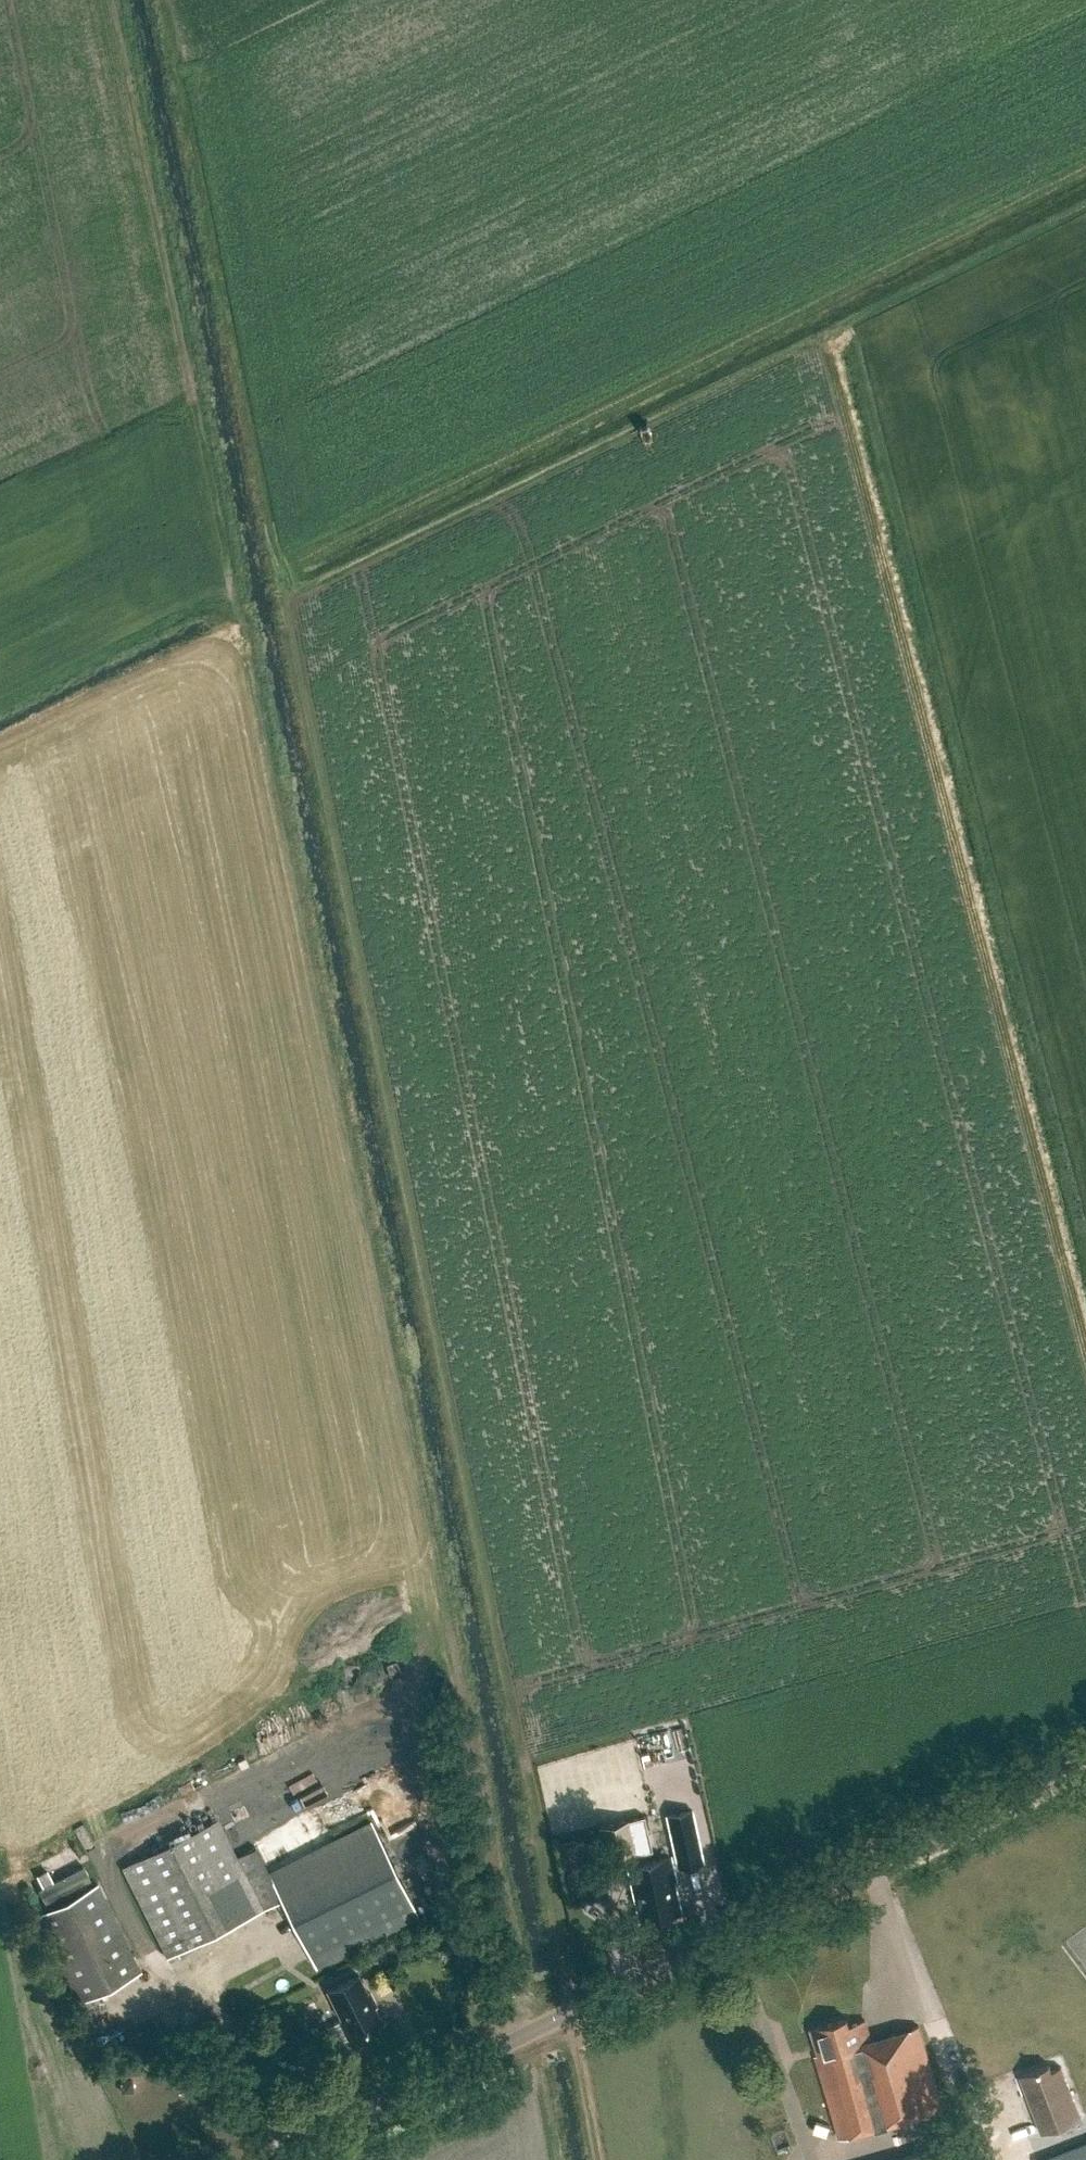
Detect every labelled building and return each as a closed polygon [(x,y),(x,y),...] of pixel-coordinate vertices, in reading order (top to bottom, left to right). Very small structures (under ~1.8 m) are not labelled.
[(692,1810),(666,1815),(677,1866),(703,1861),(692,1810)] [(653,1850),(645,1815),(599,1825),(607,1860),(653,1850)] [(216,1819),(120,1867),(165,1956),(279,1899),(313,1967),(416,1915),(369,1822),(267,1873),(253,1846),(234,1856),(216,1819)] [(663,1857),(621,1866),(633,1921),(633,1922),(674,1913),(666,1878),(668,1878),(663,1857)] [(47,1868),(33,1876),(48,1905),(93,1882),(84,1863),(53,1879),(47,1868)] [(35,1915),(77,2001),(138,1971),(95,1885),(35,1915)] [(369,1992),(359,1973),(327,1989),(341,2017),(338,2018),(348,2039),(384,2022),(376,2006),(378,2005),(371,1991),(369,1992)] [(811,2028),(819,2053),(814,2055),(815,2057),(821,2074),(840,2137),(921,2114),(943,2107),(918,2025),(871,2039),(865,2018),(849,2023),(847,2017),(811,2028)] [(1049,2063),(1020,2074),(1043,2130),(1080,2116),(1060,2066),(1051,2069),(1049,2063)] [(1073,2151),(1049,2159),(1076,2159),(1073,2151)]
